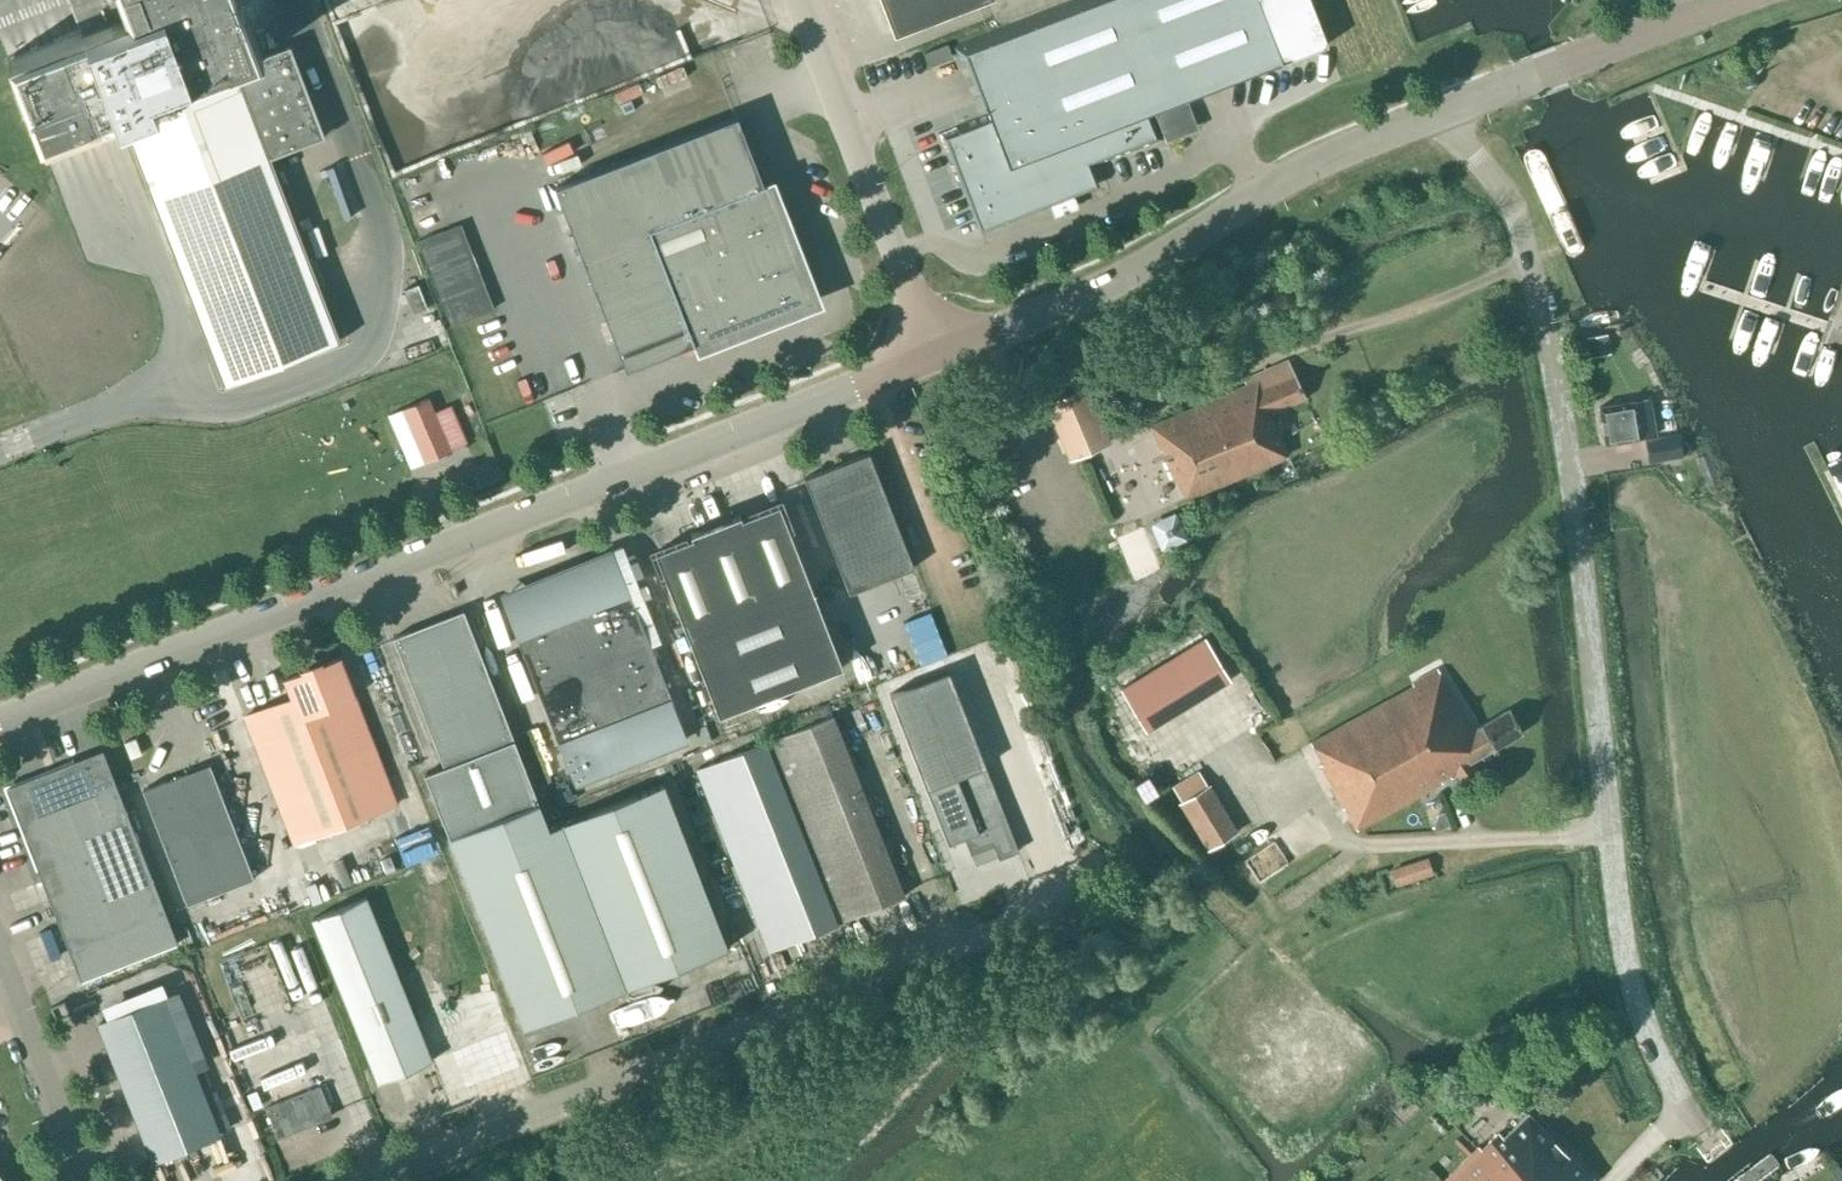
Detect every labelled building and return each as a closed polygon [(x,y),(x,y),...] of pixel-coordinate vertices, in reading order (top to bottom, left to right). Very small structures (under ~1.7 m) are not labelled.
[(7,57),(45,155),(124,125),(224,385),(339,341),(269,157),(323,137),(289,46),(262,56),(240,0),(71,0),(82,29),(7,57)] [(971,0),(886,0),(897,28),(971,0)] [(1327,45),(1310,0),(1072,0),(952,46),(957,61),(967,57),(989,114),(937,133),(957,186),(963,184),(981,229),(1053,202),(1056,211),(1073,205),(1069,195),(1095,185),(1089,169),(1163,140),(1152,112),(1327,45)] [(763,183),(737,116),(554,188),(625,370),(692,343),(694,346),(696,345),(694,338),(703,334),(706,343),(814,301),(772,194),(763,197),(759,188),(767,185),(766,182),(763,183)] [(451,317),(496,300),(462,212),(417,229),(451,317)] [(413,313),(427,308),(418,284),(404,289),(413,313)] [(1607,334),(1587,337),(1589,356),(1610,354),(1607,334)] [(1188,499),(1286,457),(1268,414),(1304,399),(1288,360),(1243,380),(1245,385),(1150,426),(1174,482),(1179,480),(1188,499)] [(1069,459),(1110,442),(1086,387),(1046,404),(1069,459)] [(424,462),(451,451),(450,450),(434,413),(428,398),(402,410),(424,462)] [(1605,444),(1654,436),(1648,399),(1599,407),(1605,444)] [(434,413),(450,450),(466,443),(451,406),(434,413)] [(1649,461),(1681,456),(1678,436),(1646,441),(1649,461)] [(849,593),(913,568),(868,453),(804,478),(849,593)] [(1164,540),(1190,530),(1178,502),(1153,512),(1164,540)] [(842,667),(778,504),(741,518),(740,514),(690,533),(691,538),(655,552),(718,715),(842,667)] [(1132,584),(1163,572),(1145,526),(1113,540),(1132,584)] [(626,589),(614,560),(583,572),(582,570),(503,601),(516,633),(514,633),(559,746),(560,745),(574,781),(684,738),(670,702),(672,701),(627,589),(626,589)] [(548,829),(463,611),(393,638),(444,767),(425,775),(524,1028),(727,949),(662,784),(548,829)] [(1230,680),(1204,638),(1121,689),(1146,731),(1230,680)] [(293,844),(397,804),(340,658),(285,680),(292,698),(244,717),(293,844)] [(1474,729),(1440,668),(1413,682),(1415,685),(1313,742),(1324,762),(1321,764),(1358,830),(1457,775),(1461,782),(1477,774),(1470,763),(1522,733),(1509,709),(1474,729)] [(765,742),(837,923),(904,896),(832,715),(765,742)] [(130,759),(141,755),(135,738),(124,743),(130,759)] [(951,766),(942,741),(912,753),(948,843),(964,837),(971,854),(993,845),(999,859),(1018,851),(980,755),(951,766)] [(768,950),(837,923),(765,742),(697,769),(768,950)] [(69,948),(163,912),(102,752),(7,788),(69,948)] [(186,905),(253,879),(209,764),(142,790),(186,905)] [(1148,774),(1133,782),(1143,800),(1158,792),(1148,774)] [(1207,848),(1236,830),(1210,787),(1181,805),(1207,848)] [(1397,884),(1431,874),(1426,859),(1393,869),(1397,884)] [(378,1083),(432,1061),(366,897),(312,919),(378,1083)] [(201,1087),(165,997),(98,1024),(152,1162),(220,1134),(233,1129),(215,1082),(201,1087)] [(316,1088),(305,1060),(265,1076),(276,1104),(265,1108),(276,1135),(281,1137),(293,1132),(297,1124),(308,1119),(316,1123),(329,1118),(331,1113),(320,1087),(316,1088)] [(1527,1114),(1503,1138),(1498,1133),(1481,1150),(1478,1146),(1443,1180),(1592,1180),(1593,1180),(1527,1114)] [(1831,1170),(1838,1180),(1841,1180),(1841,1170),(1839,1164),(1831,1170)]
